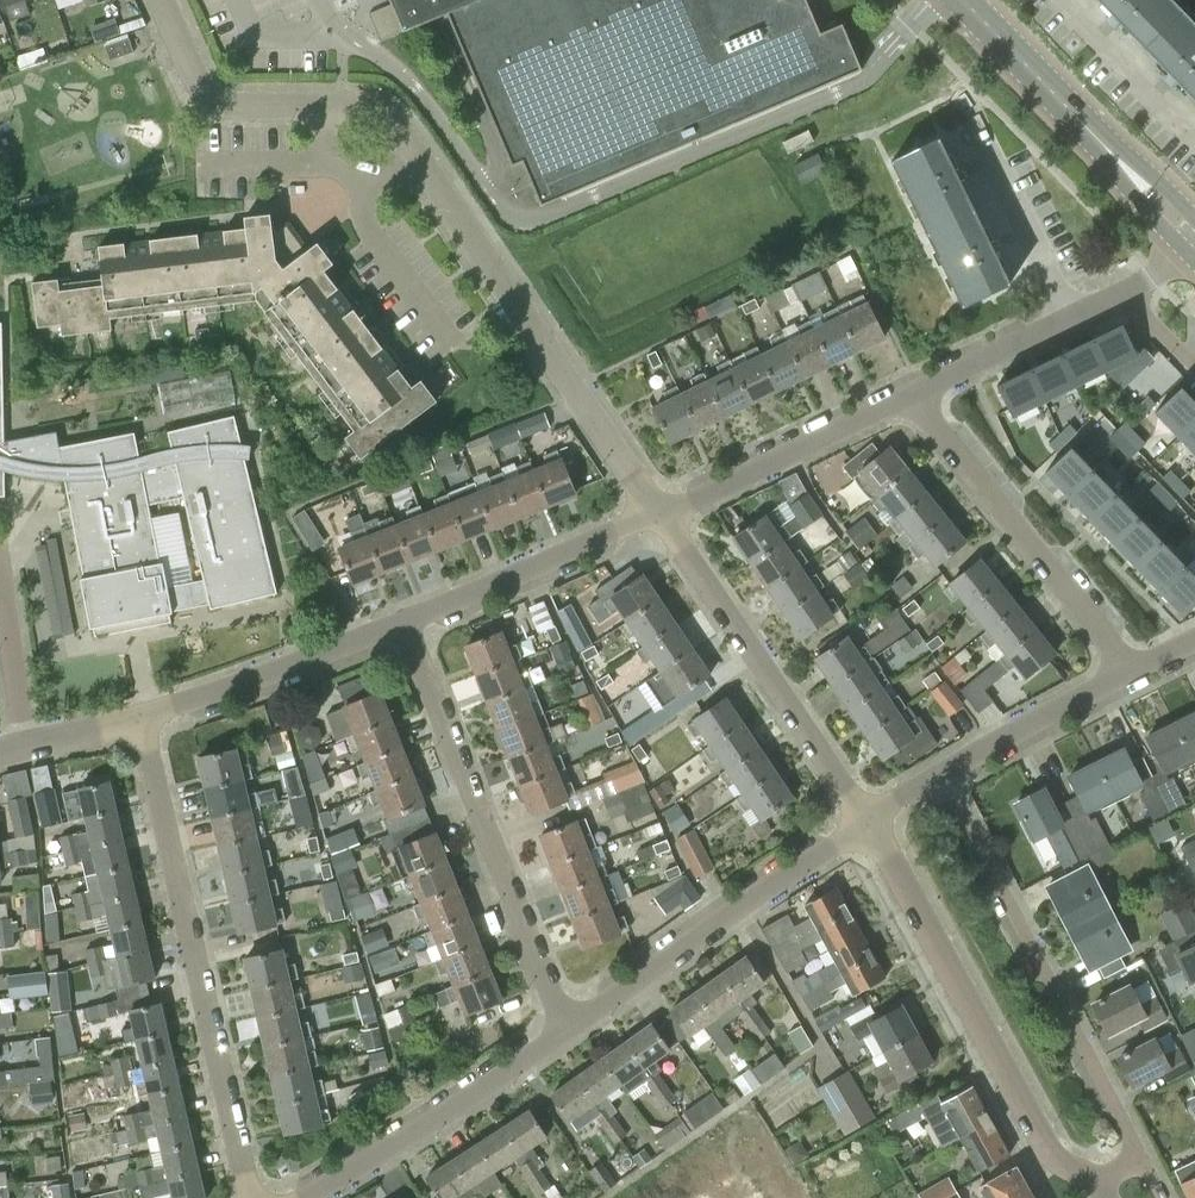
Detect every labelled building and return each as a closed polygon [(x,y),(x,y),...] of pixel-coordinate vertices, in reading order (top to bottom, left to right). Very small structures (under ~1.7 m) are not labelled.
[(1,11),(6,9),(10,22),(30,15),(25,0),(0,0),(0,7),(1,11)] [(447,14),(512,167),(523,162),(541,206),(862,70),(843,24),(821,34),(806,0),(390,0),(404,32),(447,14)] [(1144,47),(1182,11),(1172,0),(1099,0),(1144,47)] [(1194,100),(1194,24),(1182,11),(1144,47),(1194,100)] [(129,39),(105,47),(110,61),(134,52),(129,39)] [(808,130),(783,143),(788,154),(814,141),(808,130)] [(892,161),(928,234),(975,211),(938,138),(892,161)] [(824,169),(817,154),(794,166),(801,181),(824,169)] [(975,211),(928,234),(964,307),(1011,284),(975,211)] [(275,304),(265,312),(354,431),(345,438),(361,459),(438,401),(422,380),(412,387),(325,271),(334,264),(318,243),(310,249),(290,222),(273,224),(271,214),(245,218),(246,229),(99,247),(103,286),(60,291),(59,280),(32,283),(38,328),(61,325),(62,337),(112,330),(111,319),(257,302),(256,293),(262,288),(275,304)] [(818,264),(817,263),(814,257),(786,270),(789,276),(790,278),(818,264)] [(850,257),(837,263),(820,271),(827,287),(844,279),(847,285),(860,278),(850,257)] [(62,280),(62,287),(101,285),(101,277),(62,280)] [(792,287),(782,292),(789,305),(799,300),(792,287)] [(812,313),(837,301),(830,288),(805,300),(812,313)] [(731,295),(704,307),(709,318),(736,305),(731,295)] [(836,308),(857,351),(884,337),(863,295),(850,301),(854,310),(840,317),(836,308)] [(740,305),(745,317),(760,310),(755,298),(740,305)] [(810,321),(809,321),(830,364),(857,351),(836,308),(823,315),(828,323),(814,329),(810,321)] [(783,334),(783,335),(804,377),(830,364),(809,321),(797,327),(801,336),(787,343),(783,334)] [(15,475),(11,459),(5,457),(2,324),(0,324),(0,498),(5,498),(5,473),(15,475)] [(1129,339),(1122,325),(1091,340),(1106,372),(1147,352),(1134,337),(1129,339)] [(756,347),(777,390),(804,377),(783,335),(770,341),(774,349),(761,356),(756,347)] [(895,337),(884,341),(893,364),(903,360),(895,337)] [(1106,372),(1091,340),(1060,355),(1060,356),(1075,387),(1106,372)] [(730,360),(729,361),(750,403),(777,390),(756,347),(743,353),(747,362),(734,369),(730,360)] [(662,364),(656,351),(646,355),(653,369),(662,364)] [(1075,387),(1060,356),(1060,355),(1029,370),(1044,402),(1075,387)] [(704,373),(703,374),(724,416),(750,403),(729,361),(717,367),(721,375),(708,382),(704,373)] [(162,382),(167,413),(239,401),(235,370),(162,382)] [(1044,402),(1029,370),(997,386),(1012,418),(1044,402)] [(677,387),(676,387),(697,429),(724,416),(703,374),(690,380),(695,388),(681,395),(677,387)] [(697,429),(676,387),(664,393),(668,402),(653,409),(670,443),(697,429)] [(1155,413),(1179,437),(1194,422),(1194,402),(1181,388),(1155,413)] [(1138,407),(1145,415),(1155,405),(1148,397),(1138,407)] [(515,424),(521,439),(550,428),(544,413),(515,424)] [(11,459),(15,475),(23,477),(31,479),(40,480),(48,481),(56,481),(65,482),(84,579),(81,580),(90,630),(94,629),(95,638),(172,623),(170,615),(173,614),(173,613),(191,608),(185,583),(168,587),(149,505),(184,498),(210,608),(277,593),(245,460),(250,461),(251,446),(246,445),(241,444),(234,416),(168,432),(172,448),(157,452),(139,457),(135,434),(58,448),(62,467),(55,466),(40,465),(33,464),(25,462),(18,461),(11,459)] [(1179,437),(1194,455),(1194,422),(1179,437)] [(515,424),(501,429),(508,445),(521,440),(515,424)] [(1116,431),(1127,442),(1134,435),(1124,424),(1116,431)] [(1067,425),(1057,435),(1064,442),(1074,432),(1067,425)] [(1109,438),(1119,448),(1127,442),(1116,431),(1109,438)] [(467,443),(472,455),(492,447),(487,435),(467,443)] [(1064,442),(1057,435),(1047,445),(1054,452),(1064,442)] [(1144,445),(1134,435),(1127,442),(1137,452),(1144,445)] [(1137,452),(1127,442),(1119,448),(1129,459),(1137,452)] [(448,444),(430,451),(435,464),(453,457),(448,444)] [(530,462),(529,462),(547,506),(575,495),(563,465),(573,461),(567,447),(544,456),(547,466),(534,471),(530,462)] [(1071,447),(1045,473),(1068,497),(1095,472),(1071,447)] [(871,501),(871,502),(909,472),(890,448),(860,472),(852,479),(861,491),(869,484),(878,495),(871,501)] [(529,462),(502,473),(519,517),(547,506),(529,462)] [(384,476),(389,489),(408,482),(402,468),(384,476)] [(1173,488),(1180,481),(1170,471),(1163,478),(1173,488)] [(889,525),(890,525),(927,495),(909,472),(871,502),(880,513),(888,507),(897,518),(889,525)] [(1095,472),(1068,497),(1091,521),(1118,496),(1095,472)] [(475,484),(474,484),(491,528),(519,517),(502,473),(489,478),(493,488),(479,493),(475,484)] [(1180,481),(1173,488),(1183,499),(1190,492),(1180,481)] [(474,484),(446,495),(464,539),(491,528),(474,484)] [(1150,490),(1160,501),(1167,494),(1157,484),(1150,490)] [(1167,494),(1160,501),(1170,511),(1177,504),(1167,494)] [(420,506),(419,506),(436,550),(464,539),(446,495),(434,500),(438,510),(424,515),(420,506)] [(908,547),(909,548),(946,518),(927,495),(890,525),(898,536),(906,529),(916,541),(908,547)] [(823,517),(808,496),(791,506),(806,528),(823,517)] [(1118,496),(1091,521),(1114,545),(1141,519),(1118,496)] [(393,517),(391,518),(408,562),(436,550),(419,506),(406,511),(410,521),(396,526),(393,517)] [(304,510),(292,518),(296,525),(308,517),(304,510)] [(765,517),(734,538),(751,563),(804,527),(796,515),(779,527),(770,512),(764,516),(765,517)] [(360,514),(358,515),(381,573),(408,562),(391,518),(379,523),(382,532),(369,537),(360,514)] [(381,573),(358,515),(345,520),(355,543),(339,549),(353,584),(381,573)] [(845,533),(859,550),(862,547),(878,535),(864,518),(845,533)] [(946,518),(909,548),(917,559),(925,553),(935,565),(965,542),(946,518)] [(1141,519),(1114,545),(1137,568),(1163,543),(1141,519)] [(751,563),(768,588),(807,561),(799,549),(791,555),(783,543),(804,528),(804,527),(751,563)] [(62,541),(39,546),(55,634),(78,630),(62,541)] [(1163,543),(1137,568),(1160,592),(1186,566),(1163,543)] [(835,560),(843,572),(857,562),(849,551),(835,560)] [(868,558),(860,564),(869,576),(878,570),(868,558)] [(961,613),(961,614),(999,584),(980,560),(942,590),(952,602),(960,596),(968,607),(961,613)] [(768,588),(784,612),(823,586),(816,574),(808,579),(799,567),(807,562),(807,561),(768,588)] [(843,574),(853,590),(870,579),(859,563),(843,574)] [(1160,592),(1183,616),(1194,605),(1194,576),(1186,566),(1160,592)] [(619,627),(619,628),(659,601),(642,576),(603,602),(611,614),(619,609),(627,622),(619,627)] [(913,588),(904,576),(891,586),(901,598),(913,588)] [(979,636),(980,637),(1017,607),(999,584),(961,614),(971,625),(978,619),(987,630),(979,636)] [(823,586),(784,612),(801,637),(841,611),(832,599),(824,604),(816,592),(824,586),(823,586)] [(903,621),(902,621),(910,632),(913,630),(920,642),(923,640),(914,629),(928,618),(922,610),(927,606),(918,594),(896,611),(903,621)] [(636,652),(676,626),(659,601),(619,628),(627,639),(635,634),(644,646),(636,652)] [(559,609),(577,651),(592,645),(574,602),(559,609)] [(1017,607),(980,637),(989,648),(995,643),(1005,655),(1036,630),(1017,607)] [(534,620),(546,647),(562,640),(550,613),(534,620)] [(652,676),(653,677),(692,650),(676,626),(636,652),(644,664),(652,659),(660,671),(652,676)] [(913,630),(910,632),(898,641),(907,653),(920,642),(913,630)] [(1005,655),(960,691),(978,714),(994,701),(984,690),(1015,665),(1025,678),(1055,654),(1036,630),(1005,655)] [(466,647),(478,675),(522,658),(516,644),(507,648),(501,633),(466,647)] [(945,644),(938,635),(926,644),(932,654),(945,644)] [(816,660),(833,685),(872,658),(864,646),(856,651),(847,639),(816,660)] [(581,655),(588,664),(601,655),(594,646),(581,655)] [(941,667),(955,685),(968,675),(960,665),(972,657),(965,649),(941,667)] [(692,650),(653,677),(658,684),(649,690),(661,708),(709,675),(692,650)] [(556,665),(548,669),(552,677),(574,667),(569,656),(555,663),(556,665)] [(478,675),(488,703),(532,685),(527,672),(518,676),(512,662),(522,658),(478,675)] [(833,685),(849,709),(889,682),(881,670),(872,676),(864,664),(872,658),(833,685)] [(935,671),(922,680),(929,691),(942,682),(935,671)] [(346,738),(347,740),(391,722),(380,694),(371,697),(363,678),(337,688),(345,708),(326,715),(337,742),(346,738)] [(570,686),(574,698),(588,693),(583,680),(570,686)] [(930,693),(950,718),(964,706),(945,681),(930,693)] [(849,709),(866,734),(905,707),(897,695),(889,701),(881,689),(890,683),(889,682),(849,709)] [(488,703),(499,730),(534,717),(543,713),(538,699),(529,703),(523,689),(532,686),(532,685),(488,703)] [(729,702),(747,719),(758,707),(740,690),(729,702)] [(653,731),(643,716),(638,719),(623,697),(610,706),(634,742),(653,731)] [(702,750),(703,751),(742,724),(725,699),(686,726),(693,738),(692,738),(701,751),(702,750)] [(905,707),(866,734),(883,759),(891,754),(899,765),(912,756),(915,759),(938,744),(919,716),(916,718),(908,706),(906,707),(905,707)] [(605,720),(601,709),(585,715),(589,727),(605,720)] [(1175,724),(1192,760),(1194,758),(1194,714),(1175,724)] [(496,732),(493,736),(498,748),(503,749),(506,748),(510,757),(510,758),(545,744),(567,736),(562,724),(550,728),(550,729),(540,732),(534,717),(499,730),(496,732)] [(357,766),(358,767),(402,750),(391,722),(347,740),(352,752),(360,749),(366,762),(357,766)] [(323,741),(320,728),(307,724),(297,734),(300,747),(314,752),(323,741)] [(719,775),(719,776),(759,749),(742,724),(703,751),(710,763),(719,757),(727,769),(719,775)] [(1175,724),(1147,738),(1163,771),(1151,777),(1169,814),(1187,805),(1173,777),(1168,779),(1165,773),(1192,760),(1175,724)] [(271,733),(278,767),(299,763),(291,729),(271,733)] [(545,744),(510,758),(521,785),(565,768),(560,755),(551,758),(545,744)] [(639,745),(632,751),(640,762),(648,757),(639,745)] [(735,799),(736,800),(775,773),(759,749),(719,776),(727,787),(735,782),(744,794),(735,799)] [(1124,749),(1096,762),(1114,799),(1141,785),(1145,791),(1140,794),(1154,822),(1169,814),(1151,777),(1140,783),(1124,749)] [(368,793),(369,795),(413,777),(402,750),(358,767),(362,779),(371,776),(377,790),(368,793)] [(199,760),(206,789),(242,781),(252,779),(249,763),(239,765),(236,752),(199,760)] [(605,779),(588,786),(595,803),(603,800),(603,799),(643,783),(645,782),(634,762),(603,774),(605,779)] [(1096,762),(1068,776),(1078,795),(1078,796),(1085,811),(1086,812),(1087,812),(1114,799),(1096,762)] [(517,788),(516,792),(520,801),(523,803),(527,801),(532,814),(565,801),(577,796),(575,791),(571,782),(562,786),(556,772),(565,769),(565,768),(521,785),(522,786),(517,788)] [(775,773),(736,800),(744,812),(752,806),(761,820),(792,798),(775,773)] [(413,777),(369,795),(374,808),(383,804),(389,819),(385,821),(390,834),(390,835),(404,830),(398,816),(424,805),(413,777)] [(325,778),(310,785),(315,796),(330,790),(325,778)] [(659,785),(649,792),(659,808),(670,801),(666,795),(675,790),(669,780),(659,785)] [(206,789),(212,818),(259,808),(255,792),(246,795),(242,781),(206,789)] [(79,790),(63,794),(69,822),(85,818),(117,811),(110,783),(79,790)] [(304,783),(288,787),(290,798),(307,795),(304,783)] [(603,799),(603,800),(611,820),(624,814),(628,823),(655,813),(643,783),(603,799)] [(55,789),(37,793),(35,793),(42,827),(62,822),(55,789)] [(1093,854),(1074,816),(1073,817),(1078,827),(1066,833),(1044,789),(1015,804),(1034,841),(1046,835),(1063,869),(1089,856),(1088,856),(1093,854)] [(8,801),(7,801),(16,839),(35,835),(26,797),(8,801)] [(663,813),(677,834),(691,824),(677,804),(663,813)] [(212,818),(219,847),(266,836),(262,821),(252,824),(249,810),(259,808),(212,818)] [(318,814),(323,829),(334,825),(329,810),(318,814)] [(88,832),(60,839),(62,847),(63,853),(92,846),(123,839),(117,811),(85,818),(88,832)] [(1085,811),(1074,816),(1093,854),(1109,845),(1095,818),(1091,820),(1087,812),(1086,812),(1085,811)] [(749,829),(757,841),(773,831),(764,818),(749,829)] [(541,837),(552,865),(597,847),(586,819),(541,837)] [(684,855),(702,845),(694,829),(675,839),(684,855)] [(390,834),(381,837),(387,854),(392,852),(396,864),(389,866),(395,882),(402,879),(402,880),(447,863),(435,834),(410,844),(404,830),(390,835),(390,834)] [(326,839),(332,858),(351,851),(350,849),(346,851),(340,834),(326,839)] [(219,847),(226,876),(273,865),(269,850),(259,853),(256,839),(266,837),(266,836),(219,847)] [(92,846),(63,853),(66,866),(82,863),(85,878),(98,875),(130,867),(123,839),(92,846)] [(652,845),(656,855),(671,849),(667,840),(652,845)] [(1181,848),(1194,877),(1194,840),(1181,848)] [(9,853),(8,841),(0,842),(0,854),(9,853)] [(1109,845),(1093,854),(1088,856),(1089,856),(1093,866),(1098,867),(1113,860),(1114,855),(1109,845)] [(552,865),(563,892),(598,878),(608,875),(602,861),(593,865),(587,851),(597,847),(552,865)] [(29,865),(29,862),(28,851),(9,853),(0,854),(0,868),(29,865)] [(348,900),(348,901),(369,893),(369,892),(362,894),(352,869),(357,867),(351,851),(332,858),(345,901),(348,900)] [(330,863),(320,865),(324,880),(333,877),(330,863)] [(413,906),(414,907),(458,890),(447,863),(402,880),(407,893),(416,889),(421,903),(413,906)] [(226,876),(232,905),(279,894),(276,879),(265,881),(262,868),(273,866),(273,865),(226,876)] [(88,890),(72,894),(75,907),(76,909),(104,902),(136,895),(130,867),(98,875),(85,878),(88,890)] [(1044,890),(1065,930),(1105,909),(1084,868),(1044,890)] [(12,877),(14,892),(38,889),(36,874),(12,877)] [(653,898),(666,915),(680,905),(684,911),(702,899),(684,875),(653,898)] [(598,878),(563,892),(574,920),(618,902),(613,889),(604,893),(598,878)] [(788,915),(761,930),(774,953),(794,942),(850,912),(838,888),(805,906),(811,918),(795,927),(788,915)] [(424,934),(424,935),(468,918),(458,890),(414,907),(418,920),(427,916),(432,930),(424,934)] [(369,893),(348,901),(354,921),(376,913),(369,893)] [(279,894),(232,905),(239,934),(286,923),(282,908),(272,910),(269,897),(279,894)] [(104,902),(76,909),(79,922),(107,915),(111,930),(142,923),(136,895),(104,902)] [(1174,908),(1187,934),(1194,930),(1194,918),(1191,910),(1187,901),(1174,908)] [(618,902),(574,920),(585,948),(620,934),(620,933),(629,930),(624,916),(614,920),(609,906),(618,902)] [(1105,909),(1065,930),(1086,971),(1127,949),(1105,909)] [(344,911),(330,914),(332,923),(346,920),(344,911)] [(49,912),(50,940),(62,940),(61,912),(49,912)] [(774,953),(780,964),(800,953),(823,940),(829,951),(862,933),(850,912),(794,942),(774,953)] [(40,913),(27,913),(28,928),(41,928),(40,913)] [(13,933),(11,918),(0,919),(0,935),(13,933)] [(435,961),(435,963),(479,946),(468,918),(424,935),(429,947),(438,944),(443,958),(435,961)] [(142,923),(111,930),(117,957),(117,958),(149,951),(142,923)] [(361,936),(368,954),(389,946),(382,928),(361,936)] [(0,935),(0,949),(15,947),(13,933),(0,935)] [(835,962),(818,971),(824,982),(874,956),(862,933),(829,951),(835,962)] [(1158,949),(1170,973),(1183,966),(1191,982),(1193,981),(1194,984),(1194,946),(1189,934),(1163,947),(1158,949)] [(103,946),(86,950),(89,964),(107,960),(107,959),(103,946)] [(434,994),(434,995),(490,973),(479,946),(435,963),(440,975),(449,972),(454,986),(434,994)] [(764,983),(763,981),(772,974),(758,950),(746,958),(721,975),(746,1010),(740,1014),(739,1015),(749,1029),(762,1019),(752,1006),(757,1003),(750,993),(764,983)] [(107,960),(89,964),(92,978),(104,975),(107,989),(116,987),(124,986),(147,981),(155,979),(149,951),(117,958),(117,957),(107,959),(107,960)] [(245,960),(252,989),(297,979),(294,964),(286,966),(282,951),(245,960)] [(356,951),(341,954),(344,966),(359,963),(356,951)] [(388,968),(382,952),(370,956),(376,973),(388,968)] [(808,991),(800,996),(809,1011),(834,998),(830,992),(847,983),(853,995),(886,978),(874,956),(824,982),(815,987),(808,991)] [(352,984),(369,979),(364,962),(347,967),(352,984)] [(1128,969),(1134,985),(1153,978),(1147,962),(1128,969)] [(46,971),(8,975),(10,999),(48,995),(46,971)] [(72,1009),(67,971),(48,974),(52,1012),(72,1009)] [(807,972),(791,980),(792,982),(799,994),(800,996),(808,991),(815,987),(809,976),(807,972)] [(490,973),(434,995),(439,1008),(460,1000),(466,1015),(501,1001),(490,973)] [(721,975),(696,993),(736,1049),(737,1049),(721,1028),(739,1015),(740,1014),(746,1010),(721,975)] [(252,989),(258,1018),(305,1007),(302,993),(292,995),(289,981),(297,979),(252,989)] [(391,979),(375,985),(379,996),(395,991),(391,979)] [(1166,1019),(1155,998),(1139,1006),(1129,986),(1093,1006),(1108,1035),(1138,1019),(1144,1030),(1166,1019)] [(360,994),(366,1022),(379,1020),(373,991),(360,994)] [(736,1049),(696,993),(671,1011),(689,1036),(703,1026),(725,1057),(736,1049)] [(814,1019),(821,1031),(867,1007),(861,997),(840,1008),(839,1006),(814,1019)] [(114,1002),(64,1013),(67,1026),(117,1015),(129,1012),(126,998),(119,1000),(113,1001),(114,1002)] [(133,1027),(122,1030),(125,1042),(136,1040),(136,1041),(168,1033),(161,1005),(147,1008),(129,1012),(133,1027)] [(258,1018),(265,1047),(302,1039),(302,1038),(312,1036),(309,1022),(299,1024),(296,1010),(305,1008),(305,1007),(258,1018)] [(384,1013),(389,1026),(404,1021),(399,1007),(384,1013)] [(874,1058),(884,1052),(919,1032),(912,1020),(908,1022),(900,1007),(885,1015),(881,1009),(850,1026),(858,1041),(863,1039),(874,1058)] [(13,1028),(11,1014),(0,1015),(0,1029),(13,1028)] [(772,1034),(762,1019),(749,1029),(759,1042),(765,1038),(772,1034)] [(645,1082),(654,1096),(667,1086),(658,1073),(662,1070),(655,1060),(669,1050),(652,1025),(626,1043),(651,1077),(645,1082)] [(379,1027),(362,1030),(367,1051),(383,1048),(379,1027)] [(805,1029),(790,1038),(800,1055),(815,1046),(805,1029)] [(919,1032),(884,1052),(889,1060),(873,1069),(887,1095),(918,1077),(915,1071),(931,1062),(923,1047),(926,1045),(919,1032)] [(168,1033),(136,1041),(139,1055),(142,1067),(142,1068),(174,1061),(168,1033)] [(776,1040),(772,1034),(765,1038),(768,1042),(773,1042),(776,1040)] [(54,1079),(49,1037),(35,1039),(38,1058),(40,1057),(41,1066),(0,1071),(0,1086),(54,1079)] [(265,1047),(272,1076),(319,1065),(315,1050),(305,1052),(302,1039),(265,1047)] [(1119,1058),(1133,1086),(1162,1070),(1168,1080),(1188,1070),(1179,1051),(1163,1058),(1154,1040),(1119,1058)] [(601,1060),(619,1086),(620,1085),(627,1095),(645,1082),(651,1077),(626,1043),(601,1060)] [(389,1066),(385,1050),(369,1054),(372,1069),(389,1066)] [(112,1065),(105,1066),(107,1076),(132,1071),(132,1070),(129,1058),(129,1056),(111,1060),(112,1065)] [(594,1103),(601,1112),(607,1108),(612,1115),(613,1115),(617,1112),(605,1095),(619,1086),(601,1060),(577,1077),(595,1103),(594,1103)] [(107,1076),(97,1078),(100,1090),(116,1086),(117,1087),(145,1081),(149,1096),(180,1088),(174,1061),(142,1068),(142,1067),(132,1070),(132,1071),(107,1076)] [(272,1076),(278,1105),(316,1096),(315,1095),(338,1090),(336,1080),(323,1083),(322,1079),(312,1081),(309,1068),(319,1065),(272,1076)] [(842,1132),(873,1114),(849,1070),(845,1072),(828,1082),(817,1088),(842,1132)] [(570,1121),(594,1103),(595,1103),(577,1077),(552,1095),(570,1121)] [(667,1086),(654,1096),(664,1109),(677,1100),(667,1086)] [(946,1113),(930,1122),(943,1147),(960,1138),(960,1137),(961,1137),(991,1120),(972,1086),(941,1103),(946,1113)] [(155,1123),(155,1124),(187,1117),(180,1088),(149,1096),(152,1110),(123,1116),(124,1119),(113,1121),(115,1133),(145,1126),(155,1123)] [(368,1098),(362,1088),(349,1097),(354,1106),(368,1098)] [(722,1110),(711,1095),(695,1106),(706,1121),(722,1110)] [(316,1096),(278,1105),(285,1135),(322,1126),(332,1123),(329,1109),(319,1111),(316,1096)] [(878,1124),(885,1137),(925,1116),(918,1103),(878,1124)] [(594,1116),(605,1131),(618,1122),(613,1115),(612,1115),(607,1108),(601,1112),(594,1116)] [(529,1111),(503,1128),(526,1163),(520,1168),(529,1181),(542,1173),(539,1168),(544,1165),(531,1146),(546,1136),(529,1111)] [(70,1117),(72,1131),(87,1129),(85,1114),(70,1117)] [(155,1124),(161,1152),(193,1145),(187,1117),(155,1124)] [(655,1134),(666,1150),(691,1133),(680,1117),(655,1134)] [(961,1137),(960,1137),(960,1138),(979,1172),(1010,1155),(991,1120),(961,1137)] [(618,1122),(605,1131),(614,1144),(627,1135),(618,1122)] [(148,1140),(145,1126),(115,1133),(110,1135),(113,1145),(118,1143),(118,1146),(148,1140)] [(6,1127),(6,1142),(37,1143),(37,1127),(6,1127)] [(503,1128),(478,1144),(494,1170),(513,1158),(520,1168),(526,1163),(503,1128)] [(478,1144),(453,1161),(476,1197),(481,1192),(485,1197),(503,1185),(493,1171),(494,1170),(478,1144)] [(139,1186),(139,1187),(200,1173),(193,1145),(161,1152),(164,1165),(123,1175),(123,1179),(118,1181),(120,1190),(139,1186)] [(45,1158),(47,1172),(62,1170),(60,1156),(45,1158)] [(485,1197),(481,1192),(476,1197),(453,1161),(426,1178),(439,1197),(486,1197),(485,1197)] [(601,1163),(589,1172),(604,1193),(616,1184),(601,1163)] [(1031,1194),(1016,1167),(980,1187),(986,1197),(1024,1197),(1031,1194)] [(8,1187),(6,1171),(0,1172),(0,1188),(8,1187)] [(139,1187),(142,1197),(150,1197),(171,1193),(172,1197),(205,1197),(200,1173),(139,1187)] [(542,1173),(529,1181),(540,1197),(549,1197),(544,1191),(551,1186),(542,1173)] [(1180,1183),(1187,1197),(1194,1197),(1194,1176),(1180,1183)] [(919,1194),(921,1197),(945,1197),(957,1191),(948,1177),(919,1194)] [(53,1197),(71,1197),(69,1183),(52,1185),(53,1197)] [(551,1186),(544,1191),(549,1197),(563,1197),(554,1185),(551,1187),(551,1186)] [(8,1187),(0,1188),(0,1197),(10,1197),(8,1187)]
